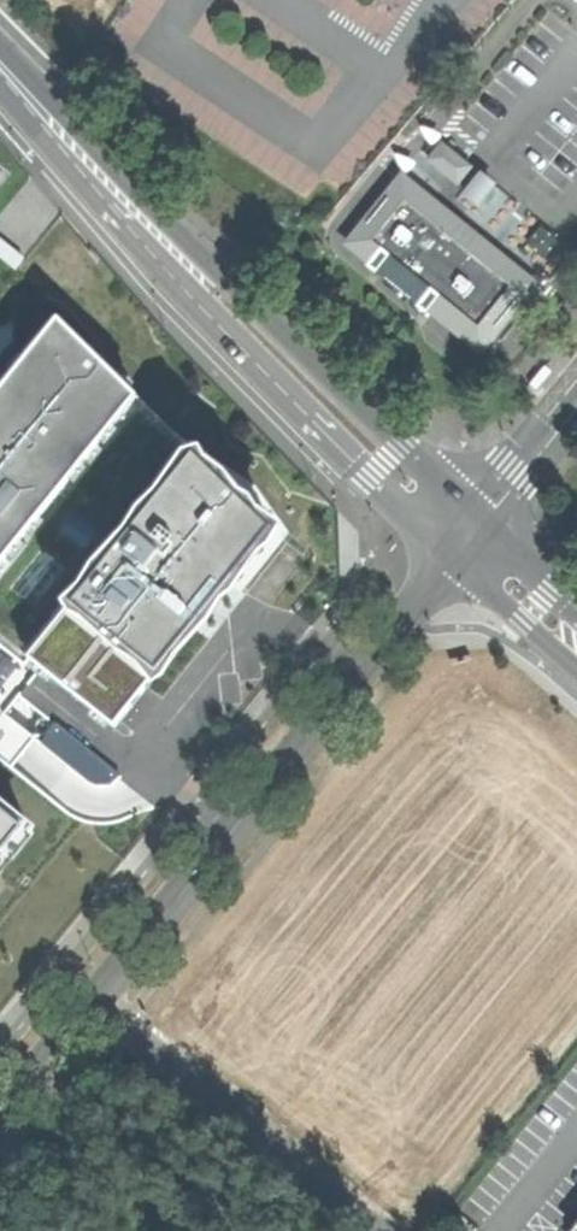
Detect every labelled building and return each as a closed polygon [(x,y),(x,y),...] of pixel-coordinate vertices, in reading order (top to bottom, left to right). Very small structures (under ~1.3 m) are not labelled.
[(445,142),(433,156),(461,180),(473,166),(445,142)] [(502,207),(510,184),(480,172),(471,196),(502,207)] [(423,195),(403,180),(358,234),(378,250),(376,253),(486,343),(514,309),(536,282),(426,192),(423,195)] [(0,240),(0,257),(15,269),(23,259),(0,240)] [(195,454),(58,319),(0,391),(0,636),(29,660),(195,454)] [(349,354),(355,346),(340,333),(336,330),(332,334),(329,337),(349,354)] [(554,366),(546,360),(533,375),(530,379),(534,383),(537,385),(554,366)] [(272,532),(195,454),(29,660),(115,728),(272,532)] [(29,660),(0,636),(0,645),(25,665),(29,660)] [(121,776),(56,724),(40,745),(94,787),(111,786),(121,776)] [(2,875),(31,838),(29,836),(35,828),(0,798),(0,873),(2,875)]
